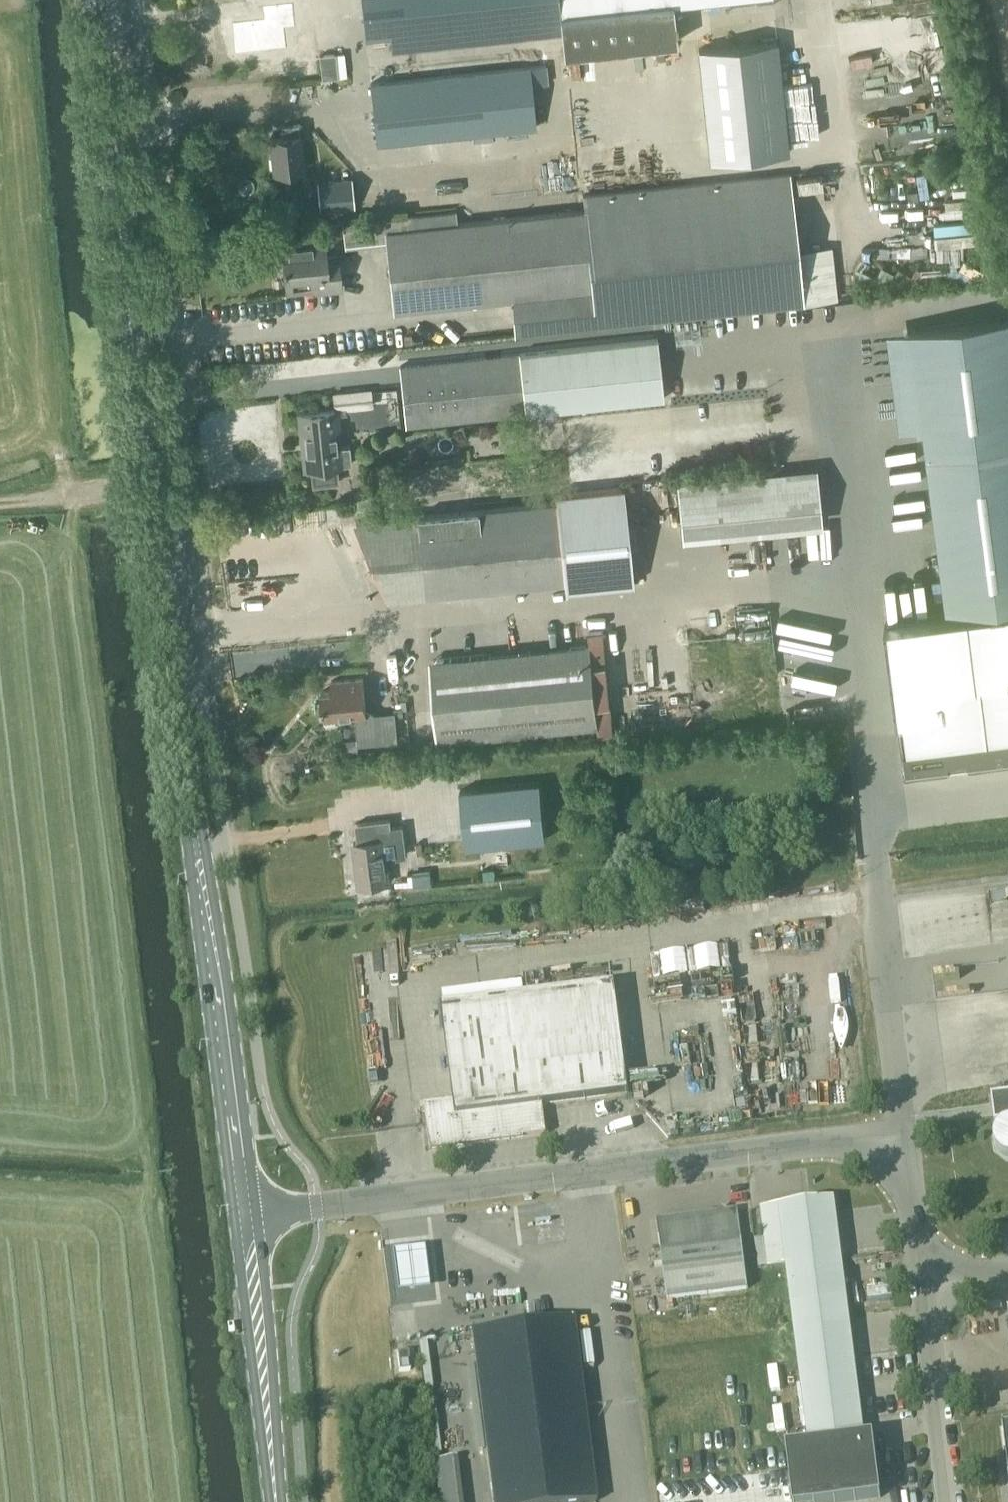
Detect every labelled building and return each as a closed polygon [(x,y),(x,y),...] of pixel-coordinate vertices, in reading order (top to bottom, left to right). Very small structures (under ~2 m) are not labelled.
[(672,4),(705,0),(362,0),(365,36),(390,33),(392,50),(561,32),(564,54),(676,42),(672,4)] [(260,6),(261,19),(231,22),(235,53),(286,48),(284,28),(295,27),(293,3),(260,6)] [(710,160),(788,152),(776,41),(698,49),(710,160)] [(335,53),(320,55),(319,55),(322,79),(338,77),(335,54),(335,53)] [(422,78),(385,82),(370,84),(377,143),(535,127),(534,109),(531,85),(547,84),(545,65),(422,78)] [(274,172),(303,169),(300,135),(299,135),(298,124),(281,126),(282,136),(270,138),(274,172)] [(516,332),(803,302),(790,173),(583,195),(584,210),(458,223),(456,210),(399,216),(401,229),(386,231),(394,310),(512,298),(516,332)] [(350,206),(347,177),(315,180),(317,209),(350,206)] [(338,236),(337,223),(326,224),(327,237),(338,236)] [(312,291),(341,288),(338,255),(325,256),(323,238),(281,242),(285,278),(281,278),(282,292),(312,288),(312,291)] [(912,329),(928,457),(1007,447),(1007,316),(912,329)] [(406,426),(525,413),(526,414),(664,399),(657,337),(519,352),(519,353),(400,366),(406,426)] [(349,447),(340,448),(336,409),(299,413),(305,469),(311,468),(313,485),(338,482),(336,465),(351,464),(349,447)] [(948,615),(1007,607),(1007,447),(928,457),(948,615)] [(676,480),(681,527),(821,513),(817,467),(676,480)] [(468,501),(469,511),(454,512),(357,522),(388,591),(407,598),(566,582),(567,590),(635,583),(625,486),(557,493),(558,502),(515,506),(514,495),(468,500),(468,501)] [(948,615),(885,622),(905,783),(1007,770),(1007,607),(948,615)] [(599,736),(613,734),(603,630),(589,632),(590,645),(430,660),(438,741),(598,725),(599,736)] [(775,667),(673,678),(678,731),(780,721),(775,667)] [(335,690),(321,691),(325,726),(340,724),(339,718),(356,717),(358,745),(377,743),(374,714),(367,715),(363,678),(334,680),(335,690)] [(540,782),(460,791),(465,847),(546,839),(540,782)] [(358,842),(354,843),(359,886),(388,882),(386,861),(406,859),(405,850),(407,849),(404,825),(391,827),(391,819),(355,823),(358,842)] [(414,886),(432,884),(431,870),(412,871),(414,886)] [(545,1107),(631,1096),(617,986),(444,1008),(456,1103),(427,1107),(432,1151),(548,1136),(545,1107)] [(1006,1123),(1007,1123),(1007,1094),(991,1096),(995,1123),(1006,1121),(1006,1123)] [(768,1269),(842,1259),(834,1200),(761,1209),(768,1269)] [(669,1298),(750,1288),(740,1208),(659,1218),(669,1298)] [(424,1250),(393,1254),(398,1293),(429,1289),(424,1250)] [(791,1306),(847,1299),(842,1259),(768,1269),(786,1267),(791,1306)] [(799,1366),(854,1359),(847,1299),(791,1306),(799,1366)] [(597,1500),(575,1321),(476,1334),(497,1501),(581,1501),(597,1500)] [(408,1351),(397,1352),(399,1372),(410,1371),(408,1351)] [(854,1359),(799,1366),(809,1445),(786,1447),(793,1501),(847,1501),(881,1498),(873,1437),(864,1438),(854,1359)] [(435,1459),(442,1501),(467,1501),(459,1455),(435,1459)]
